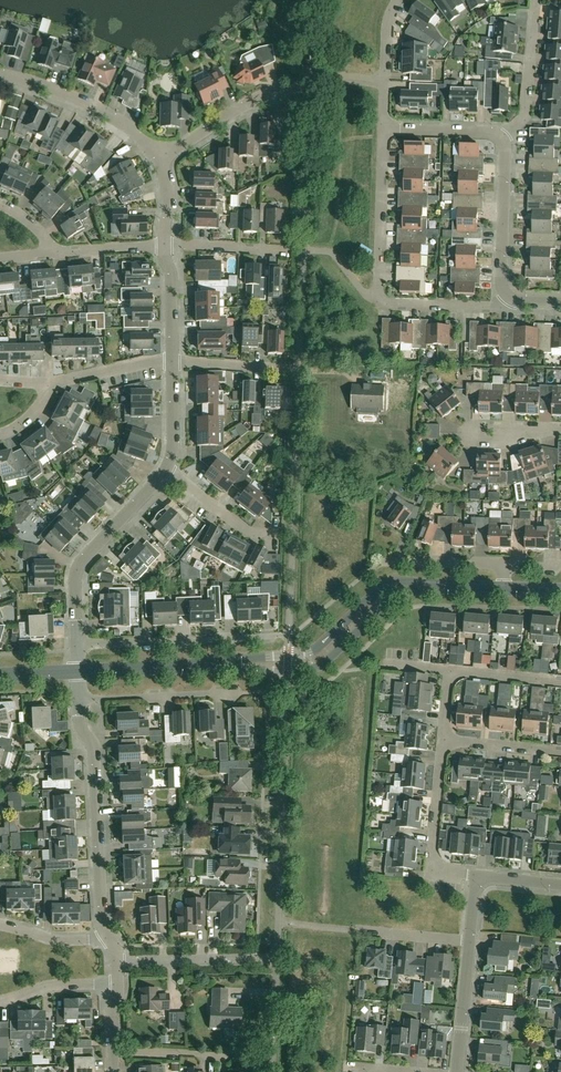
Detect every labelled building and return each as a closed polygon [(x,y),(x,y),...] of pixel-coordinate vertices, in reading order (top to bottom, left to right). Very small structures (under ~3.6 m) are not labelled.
[(435,3),(449,22),(460,15),(456,10),(463,4),(460,0),(439,0),(435,3)] [(472,10),(486,4),(484,0),(468,0),(472,10)] [(422,32),(434,40),(444,48),(448,42),(442,38),(434,27),(430,23),(436,14),(418,2),(409,14),(414,17),(409,23),(422,32)] [(560,27),(560,7),(557,6),(556,14),(551,13),(551,19),(549,19),(550,26),(560,27)] [(495,38),(514,40),(515,35),(517,36),(518,27),(504,25),(505,19),(491,18),(491,24),(496,25),(495,38)] [(10,48),(8,55),(20,59),(22,53),(29,55),(34,39),(27,37),(28,35),(27,35),(28,30),(11,25),(10,30),(9,29),(4,45),(10,48)] [(550,26),(550,27),(548,33),(549,34),(549,40),(554,40),(553,47),(548,46),(560,47),(560,27),(550,26)] [(400,59),(427,60),(428,46),(430,46),(434,40),(422,32),(417,39),(417,45),(404,45),(404,49),(401,49),(400,55),(400,59)] [(37,64),(52,69),(54,65),(56,66),(59,64),(71,68),(78,46),(63,42),(62,46),(58,45),(57,40),(50,38),(46,41),(44,41),(37,64)] [(486,45),(485,58),(501,59),(502,53),(516,54),(517,45),(514,45),(514,40),(495,38),(494,46),(486,45)] [(244,64),(239,66),(238,66),(234,78),(238,80),(238,82),(244,84),(244,82),(250,84),(254,82),(254,81),(258,79),(258,80),(266,76),(260,65),(263,64),(270,63),(266,46),(259,48),(253,51),(258,61),(249,65),(244,63),(244,64)] [(552,60),(552,67),(547,66),(560,68),(560,47),(548,46),(548,47),(546,54),(548,54),(547,60),(552,60)] [(86,62),(78,79),(94,86),(97,79),(100,81),(100,82),(108,85),(115,70),(103,65),(104,63),(94,59),(93,56),(89,54),(86,55),(85,59),(86,62)] [(416,82),(432,82),(433,68),(427,68),(427,60),(400,59),(400,64),(401,70),(403,70),(403,74),(416,74),(416,82)] [(493,99),(492,108),(492,114),(500,114),(500,111),(508,111),(509,89),(497,89),(498,71),(497,71),(497,62),(486,61),(485,82),(485,98),(493,99)] [(547,66),(547,67),(544,74),(546,75),(545,80),(551,80),(550,87),(545,87),(560,88),(559,88),(560,88),(560,68),(547,66)] [(136,97),(142,81),(145,75),(127,67),(124,74),(124,73),(114,96),(126,101),(129,94),(136,97)] [(219,89),(225,86),(226,87),(217,68),(207,73),(210,79),(195,86),(198,92),(198,96),(202,100),(204,105),(222,96),(219,89)] [(445,81),(444,97),(451,97),(450,111),(459,112),(459,109),(464,109),(465,90),(457,89),(458,81),(445,81)] [(472,90),(465,90),(464,109),(469,110),(469,112),(478,112),(478,98),(485,98),(485,82),(472,82),(472,90)] [(437,93),(438,85),(421,84),(421,92),(402,91),(402,96),(400,96),(400,94),(399,105),(400,105),(400,104),(402,104),(402,108),(411,108),(411,111),(418,111),(418,108),(428,109),(428,98),(432,99),(433,92),(437,93)] [(545,87),(542,94),(544,95),(544,100),(558,101),(558,108),(560,109),(560,88),(559,88),(560,88),(545,87)] [(188,97),(187,97),(176,97),(176,101),(171,101),(169,103),(169,105),(161,104),(161,127),(179,127),(179,118),(181,116),(187,116),(188,97)] [(37,134),(46,113),(42,111),(41,109),(37,107),(35,108),(33,107),(26,122),(19,119),(17,123),(14,133),(25,138),(27,132),(29,133),(31,129),(37,132),(36,134),(37,134)] [(556,128),(560,129),(560,109),(558,108),(543,107),(543,108),(541,114),(542,115),(542,120),(547,121),(547,128),(556,128)] [(46,113),(37,134),(43,137),(41,141),(43,142),(40,148),(52,153),(55,148),(60,140),(51,136),(58,121),(56,120),(55,118),(52,117),(50,117),(45,115),(46,113)] [(274,125),(260,125),(260,145),(260,152),(259,157),(267,157),(267,148),(272,148),(272,153),(280,153),(280,140),(273,139),(274,125)] [(81,153),(91,140),(94,135),(93,136),(92,134),(92,132),(86,128),(84,128),(82,127),(73,138),(65,132),(60,140),(55,148),(68,158),(72,153),(76,149),(81,153)] [(535,148),(554,148),(555,137),(559,138),(560,129),(530,128),(530,140),(535,140),(535,148)] [(80,166),(93,176),(106,162),(98,155),(106,144),(104,142),(104,139),(99,136),(96,136),(94,135),(91,140),(81,153),(82,152),(87,156),(84,160),(84,161),(80,166)] [(240,137),(239,157),(247,157),(246,164),(259,165),(259,157),(260,152),(253,151),(253,137),(240,137)] [(400,162),(429,163),(429,155),(425,155),(425,144),(414,144),(414,142),(407,142),(407,143),(405,143),(405,151),(400,151),(400,162)] [(455,164),(484,165),(484,154),(480,154),(480,146),(478,146),(478,144),(471,144),(471,145),(460,145),(460,156),(455,156),(455,164)] [(529,166),(558,167),(559,159),(554,159),(554,148),(535,148),(534,155),(530,155),(529,166)] [(205,160),(209,165),(216,172),(218,171),(239,171),(239,165),(232,165),(232,151),(219,150),(219,154),(216,154),(213,155),(211,156),(209,157),(207,158),(205,160)] [(116,184),(135,174),(132,168),(135,167),(131,160),(123,165),(118,157),(115,154),(102,169),(106,175),(110,173),(116,184)] [(11,161),(3,158),(0,168),(0,173),(5,175),(0,186),(2,186),(1,188),(9,192),(10,190),(11,191),(22,169),(10,163),(11,161)] [(404,174),(404,181),(424,182),(424,171),(429,171),(429,163),(400,162),(400,173),(404,174)] [(459,183),(479,183),(479,176),(484,176),(484,165),(455,164),(455,172),(459,172),(459,183)] [(207,188),(207,194),(216,195),(218,195),(219,185),(217,183),(214,183),(214,174),(216,172),(209,165),(206,167),(206,174),(193,174),(193,187),(207,188)] [(533,185),(553,185),(554,175),(558,175),(558,167),(529,166),(529,177),(534,177),(533,185)] [(28,185),(33,188),(38,176),(22,169),(11,191),(12,191),(12,193),(20,197),(21,195),(22,196),(28,185)] [(135,174),(116,184),(122,196),(118,198),(122,204),(141,200),(140,197),(136,189),(144,184),(141,178),(138,179),(135,174)] [(42,211),(55,196),(46,188),(49,184),(44,180),(36,190),(41,194),(33,203),(34,204),(33,205),(40,211),(41,210),(42,211)] [(399,188),(399,199),(428,200),(428,193),(424,192),(424,182),(404,181),(404,188),(399,188)] [(454,201),(483,202),(483,191),(479,191),(479,183),(459,183),(458,194),(454,194),(454,201)] [(528,203),(557,204),(558,196),(553,196),(553,185),(533,185),(533,192),(528,192),(528,203)] [(238,195),(237,207),(245,207),(246,196),(251,196),(251,189),(238,195)] [(203,215),(209,215),(216,215),(223,216),(223,208),(223,203),(215,203),(216,195),(207,194),(195,194),(195,208),(204,208),(203,215)] [(55,196),(42,211),(43,212),(42,213),(49,219),(50,218),(52,219),(59,210),(64,214),(73,204),(68,200),(64,204),(55,196)] [(403,211),(403,218),(423,219),(423,208),(428,208),(428,200),(399,199),(398,211),(403,211)] [(454,201),(453,209),(458,209),(458,220),(478,221),(478,213),(482,213),(483,202),(454,201)] [(87,203),(67,215),(70,221),(60,227),(68,239),(75,235),(76,236),(83,232),(82,230),(84,229),(80,222),(87,218),(84,213),(90,209),(87,203)] [(532,222),(552,223),(552,212),(557,212),(557,204),(528,203),(528,214),(532,215),(532,222)] [(282,211),(272,211),(273,204),(260,204),(260,218),(267,219),(266,233),(281,233),(281,227),(283,227),(285,225),(285,220),(283,218),(282,218),(282,211)] [(126,210),(113,210),(113,224),(121,224),(121,235),(146,234),(146,217),(127,218),(126,210)] [(244,212),(244,214),(244,232),(257,233),(258,212),(244,212)] [(203,215),(195,214),(195,228),(215,229),(216,215),(209,215),(203,215)] [(398,226),(398,237),(427,238),(427,230),(422,230),(423,219),(403,218),(403,226),(398,226)] [(452,238),(482,239),(482,228),(477,228),(478,221),(458,220),(453,220),(453,231),(452,238)] [(527,240),(556,241),(556,234),(552,234),(552,223),(532,222),(532,229),(527,229),(527,240)] [(402,248),(402,255),(422,256),(422,245),(427,245),(427,238),(398,237),(397,248),(402,248)] [(482,239),(452,238),(452,246),(457,246),(456,257),(476,258),(477,250),(481,251),(482,239)] [(551,249),(556,249),(556,241),(527,240),(527,252),(531,252),(531,259),(551,260),(551,249)] [(397,263),(396,274),(426,275),(426,267),(421,267),(422,256),(402,255),(401,263),(397,263)] [(476,258),(456,257),(456,268),(451,268),(451,276),(480,277),(481,265),(476,265),(476,258)] [(551,260),(531,259),(531,267),(526,266),(526,278),(555,279),(555,271),(551,271),(551,260)] [(208,288),(211,288),(226,288),(228,288),(228,280),(220,280),(220,263),(217,263),(215,261),(210,262),(208,263),(195,263),(196,281),(208,281),(208,288)] [(125,273),(125,286),(138,286),(138,278),(151,278),(151,276),(153,275),(153,271),(151,270),(151,265),(141,265),(140,263),(134,263),(133,265),(132,265),(130,263),(122,263),(122,273),(125,273)] [(70,288),(82,287),(80,268),(78,268),(77,265),(69,266),(70,269),(67,269),(69,280),(62,281),(64,294),(64,297),(71,296),(70,288)] [(246,279),(246,285),(253,285),(252,300),(265,300),(266,278),(259,278),(260,266),(246,265),(246,270),(240,270),(240,279),(246,279)] [(80,268),(82,287),(83,294),(95,292),(95,291),(101,290),(100,277),(93,278),(92,266),(80,268)] [(269,267),(268,298),(277,298),(279,298),(280,296),(281,294),(281,287),(278,287),(279,278),(282,279),(282,272),(281,270),(280,268),(278,267),(269,267)] [(57,295),(64,294),(62,281),(56,282),(55,270),(53,270),(53,268),(43,269),(43,271),(42,272),(45,297),(45,298),(57,296),(57,295)] [(25,285),(27,301),(39,300),(39,297),(45,297),(42,272),(41,272),(41,269),(31,271),(31,273),(30,273),(31,284),(25,285)] [(4,276),(6,295),(13,294),(14,302),(27,301),(25,285),(18,286),(17,274),(15,274),(15,272),(6,273),(6,275),(4,276)] [(426,275),(396,274),(396,285),(401,285),(400,293),(402,293),(402,294),(409,295),(409,293),(420,294),(421,283),(425,283),(426,275)] [(480,277),(451,276),(451,283),(456,284),(455,295),(466,295),(466,297),(473,297),(473,295),(475,295),(475,288),(480,288),(480,277)] [(226,288),(211,288),(211,294),(196,294),(196,308),(218,308),(218,299),(222,299),(223,297),(223,294),(226,294),(226,288)] [(130,308),(152,308),(151,303),(153,301),(153,297),(151,296),(151,295),(137,295),(136,289),(121,289),(121,301),(130,301),(130,308)] [(123,316),(124,329),(137,328),(137,322),(152,322),(152,320),(154,319),(154,315),(152,314),(152,308),(130,308),(130,309),(132,309),(132,315),(130,316),(123,316)] [(211,328),(216,328),(227,327),(226,316),(218,316),(218,308),(196,308),(196,322),(211,322),(211,328)] [(401,344),(402,324),(394,324),(395,319),(391,319),(383,319),(382,348),(390,348),(390,344),(401,344)] [(409,324),(402,324),(401,344),(412,344),(412,349),(420,349),(421,320),(413,320),(409,320),(409,324)] [(438,345),(439,325),(432,325),(432,321),(428,321),(428,320),(421,320),(420,349),(427,350),(427,345),(438,345)] [(446,326),(439,325),(438,345),(449,346),(449,350),(457,350),(458,321),(450,321),(447,321),(446,326)] [(479,322),(471,322),(470,351),(478,351),(478,347),(489,347),(490,327),(482,327),(482,322),(479,322)] [(242,326),(241,353),(248,353),(249,348),(257,348),(257,344),(262,344),(262,340),(262,335),(257,335),(258,326),(256,326),(254,325),(252,324),(248,323),(246,324),(244,326),(242,326)] [(497,327),(490,327),(489,347),(500,347),(500,352),(507,352),(508,323),(501,323),(497,323),(497,327)] [(508,323),(507,352),(515,352),(515,348),(526,348),(527,328),(519,328),(519,323),(516,323),(508,323)] [(534,328),(527,328),(526,348),(537,348),(537,353),(545,353),(546,324),(534,324),(534,328)] [(545,353),(552,354),(553,349),(560,349),(560,329),(557,329),(557,325),(553,325),(553,324),(546,324),(545,353)] [(269,325),(262,325),(262,335),(262,340),(268,340),(268,354),(282,354),(283,333),(269,333),(269,325)] [(227,327),(216,328),(217,334),(198,334),(198,338),(196,339),(196,345),(198,346),(198,350),(213,349),(213,351),(221,351),(221,349),(224,349),(223,335),(230,335),(230,327),(227,327)] [(124,329),(123,329),(123,341),(130,341),(130,350),(152,350),(152,335),(138,335),(138,328),(137,328),(124,329)] [(20,364),(31,364),(31,365),(31,335),(26,335),(26,343),(19,343),(20,364)] [(31,335),(31,365),(37,365),(37,362),(43,361),(43,343),(31,343),(31,335)] [(53,338),(51,338),(51,357),(58,357),(58,360),(63,360),(64,338),(63,338),(63,335),(55,335),(53,338)] [(64,338),(63,360),(64,360),(64,359),(75,359),(75,338),(64,338)] [(75,338),(75,359),(86,359),(86,360),(87,360),(86,338),(75,338)] [(86,338),(87,360),(92,360),(92,356),(98,356),(98,338),(86,338)] [(8,343),(0,343),(0,362),(2,362),(3,366),(8,366),(8,343)] [(8,343),(8,366),(8,364),(20,364),(19,343),(19,346),(8,346),(8,343)] [(471,368),(463,370),(465,377),(473,375),(471,368)] [(195,382),(195,391),(218,391),(218,383),(225,383),(225,377),(197,378),(197,382),(195,382)] [(401,392),(416,392),(417,382),(402,381),(401,392)] [(255,383),(242,382),(242,404),(254,404),(255,383)] [(474,383),(473,397),(480,397),(479,413),(483,413),(484,415),(488,415),(490,413),(491,413),(492,391),(485,391),(485,384),(474,383)] [(131,404),(151,404),(151,399),(153,399),(152,391),(133,391),(133,384),(124,386),(124,393),(131,393),(131,404)] [(266,384),(265,409),(279,410),(280,397),(286,397),(287,384),(275,384),(266,384)] [(492,384),(492,391),(491,413),(492,413),(494,415),(498,415),(499,413),(503,414),(503,398),(510,398),(510,384),(492,384)] [(528,385),(517,385),(510,384),(510,398),(516,398),(516,414),(519,414),(521,416),(525,416),(527,414),(528,388),(528,385)] [(364,386),(353,385),(352,410),(357,410),(357,413),(379,414),(379,411),(383,411),(384,386),(371,386),(371,385),(370,385),(370,386),(365,386),(365,385),(364,385),(364,386)] [(528,388),(527,414),(528,414),(530,416),(534,416),(536,415),(539,415),(540,399),(546,399),(547,386),(540,385),(540,388),(528,388)] [(438,393),(452,410),(453,410),(455,410),(458,407),(458,405),(461,403),(447,386),(438,393)] [(552,415),(556,415),(557,417),(560,417),(560,388),(553,388),(553,386),(547,386),(546,399),(553,399),(552,415)] [(199,412),(210,412),(223,412),(223,391),(218,391),(195,391),(196,401),(197,401),(197,405),(199,405),(199,412)] [(425,394),(443,417),(445,415),(448,416),(451,413),(451,411),(452,410),(438,393),(433,397),(429,391),(425,394)] [(66,394),(59,407),(79,417),(85,404),(89,406),(92,400),(80,394),(77,400),(66,394)] [(125,422),(128,423),(133,423),(133,417),(153,417),(153,409),(151,409),(151,404),(131,404),(124,404),(125,422)] [(416,419),(417,406),(399,406),(398,418),(416,419)] [(63,426),(59,433),(72,445),(80,429),(74,426),(79,417),(59,407),(52,420),(63,426)] [(196,432),(218,432),(218,424),(224,424),(223,412),(210,412),(199,412),(199,419),(197,419),(197,423),(196,423),(196,432)] [(132,431),(128,442),(147,448),(149,443),(150,444),(153,436),(134,430),(137,424),(133,423),(128,423),(125,429),(132,431)] [(440,425),(425,424),(425,432),(427,432),(440,432),(440,425)] [(72,445),(59,433),(52,439),(45,428),(33,437),(46,455),(54,450),(58,455),(61,452),(63,455),(74,446),(72,445)] [(224,450),(224,446),(219,446),(218,432),(196,432),(196,442),(197,442),(197,446),(210,446),(210,456),(200,460),(200,461),(220,452),(224,450)] [(28,456),(22,461),(29,477),(31,481),(42,473),(39,461),(46,455),(33,437),(21,446),(28,456)] [(116,456),(124,460),(126,455),(144,461),(147,454),(145,453),(147,448),(128,442),(122,439),(118,450),(116,456)] [(530,449),(537,470),(543,468),(545,475),(556,472),(553,459),(546,461),(542,446),(538,447),(536,446),(532,447),(531,449),(530,449)] [(436,472),(451,455),(450,454),(450,452),(447,449),(444,450),(442,447),(427,464),(436,472)] [(537,470),(530,449),(529,449),(527,448),(523,449),(522,452),(519,453),(524,468),(517,470),(521,483),(539,477),(537,470)] [(14,463),(11,451),(5,452),(4,450),(0,451),(0,470),(2,476),(3,483),(29,477),(22,461),(14,463)] [(207,480),(214,486),(228,468),(221,463),(224,459),(220,456),(219,453),(224,450),(220,452),(200,461),(203,460),(212,466),(204,476),(207,479),(207,480)] [(471,470),(470,483),(482,484),(482,477),(489,477),(490,455),(489,455),(487,453),(483,453),(481,454),(478,454),(477,470),(471,470)] [(489,484),(495,484),(507,485),(508,471),(501,471),(501,455),(498,455),(496,453),(492,453),(491,455),(490,455),(489,477),(489,484)] [(101,467),(120,485),(124,481),(125,483),(131,477),(125,471),(131,465),(124,461),(124,460),(116,456),(113,455),(101,467)] [(451,455),(436,472),(444,479),(459,463),(457,461),(457,458),(454,456),(451,456),(451,455)] [(228,468),(214,486),(222,492),(223,491),(226,493),(234,483),(239,487),(247,477),(247,476),(255,466),(251,463),(248,464),(243,470),(233,462),(228,468)] [(87,481),(89,483),(94,488),(98,483),(112,496),(118,490),(117,489),(120,485),(101,467),(93,475),(91,473),(88,473),(83,478),(87,481)] [(253,481),(247,477),(239,487),(244,492),(237,502),(240,504),(239,505),(247,511),(260,494),(249,485),(253,481)] [(89,493),(81,502),(95,515),(103,506),(95,498),(99,493),(94,488),(89,483),(84,488),(89,493)] [(260,494),(247,511),(254,517),(255,516),(258,518),(266,508),(272,513),(273,504),(260,494)] [(393,514),(388,521),(400,530),(407,520),(416,523),(422,508),(409,503),(407,503),(398,496),(388,510),(393,514)] [(73,521),(77,516),(86,524),(95,515),(81,502),(76,507),(71,502),(62,511),(73,521)] [(164,510),(157,514),(177,533),(177,532),(176,530),(183,522),(185,524),(190,519),(181,510),(176,515),(167,506),(164,510)] [(62,511),(49,525),(68,543),(77,534),(68,526),(73,521),(62,511)] [(177,533),(157,514),(154,520),(150,524),(159,533),(155,537),(164,546),(177,533)] [(446,530),(447,517),(438,516),(438,526),(425,521),(418,540),(431,545),(437,530),(446,530)] [(458,517),(447,517),(446,530),(453,530),(452,546),(456,546),(457,548),(461,548),(463,546),(464,546),(465,524),(458,524),(458,517)] [(465,524),(464,546),(465,547),(467,548),(471,548),(472,547),(476,547),(476,531),(483,531),(483,518),(472,517),(471,525),(465,524)] [(483,518),(483,531),(489,531),(489,547),(492,547),(494,549),(498,549),(500,548),(501,548),(501,518),(483,518)] [(501,518),(501,548),(503,549),(507,550),(509,548),(512,548),(513,532),(519,532),(520,519),(501,518)] [(520,519),(519,532),(526,532),(525,548),(529,548),(530,550),(534,550),(536,549),(537,549),(538,527),(531,526),(531,519),(520,519)] [(538,527),(537,549),(538,549),(540,551),(544,551),(545,549),(549,549),(549,533),(556,533),(556,520),(545,520),(544,527),(538,527)] [(43,543),(46,539),(60,552),(68,543),(49,525),(38,538),(43,543)] [(205,538),(198,534),(190,545),(210,556),(216,544),(222,532),(211,526),(205,538)] [(228,559),(238,541),(228,535),(221,547),(216,544),(210,556),(220,561),(223,556),(228,559)] [(144,548),(141,545),(135,540),(132,544),(125,548),(147,568),(160,554),(149,544),(144,548)] [(243,558),(245,554),(249,546),(238,541),(228,559),(226,564),(242,573),(246,565),(249,561),(243,558)] [(25,543),(24,550),(37,553),(39,546),(25,543)] [(246,565),(242,573),(243,573),(247,565),(263,574),(276,575),(277,566),(264,565),(261,564),(267,553),(265,551),(265,548),(258,548),(256,547),(249,561),(246,565)] [(118,558),(124,563),(127,566),(123,571),(132,580),(136,580),(147,568),(125,548),(122,554),(118,558)] [(36,560),(37,553),(24,550),(22,559),(27,562),(28,575),(34,575),(54,574),(54,562),(36,562),(36,560)] [(42,594),(42,587),(54,587),(54,574),(34,575),(28,575),(28,594),(42,594)] [(207,590),(208,597),(208,602),(201,603),(202,626),(214,626),(214,610),(220,610),(220,596),(219,587),(211,587),(211,590),(207,590)] [(112,596),(99,596),(99,601),(98,608),(129,607),(129,589),(112,589),(112,596)] [(248,600),(249,622),(261,621),(261,608),(268,607),(269,594),(260,594),(260,600),(248,600)] [(249,622),(248,600),(236,601),(236,602),(231,603),(231,596),(224,596),(224,609),(236,609),(237,622),(249,622)] [(189,611),(190,624),(202,624),(202,626),(201,603),(201,597),(183,598),(183,611),(189,611)] [(183,611),(183,598),(175,598),(176,604),(164,604),(164,599),(165,626),(177,625),(176,612),(183,611)] [(165,626),(164,599),(145,600),(145,613),(152,613),(153,626),(165,626)] [(56,601),(55,611),(65,612),(66,601),(56,601)] [(129,607),(98,608),(100,615),(100,621),(104,621),(104,627),(130,627),(129,607)] [(29,623),(19,624),(20,641),(44,640),(44,637),(47,637),(47,633),(48,631),(54,631),(53,614),(45,614),(46,617),(29,618),(29,623)] [(430,638),(442,639),(444,615),(432,614),(430,638)] [(457,616),(444,615),(442,639),(449,640),(449,639),(454,639),(457,616)] [(476,634),(478,616),(466,615),(464,633),(476,634)] [(478,616),(476,634),(489,635),(490,617),(478,616)] [(510,635),(512,617),(500,616),(498,634),(510,635)] [(524,618),(512,617),(510,635),(509,642),(522,643),(524,618)] [(543,644),(546,618),(533,617),(531,640),(536,641),(536,643),(543,644)] [(559,635),(556,634),(558,619),(546,618),(543,644),(558,645),(559,635)] [(450,654),(457,654),(458,654),(459,647),(451,646),(450,654)] [(512,673),(520,674),(521,657),(513,657),(512,673)] [(403,696),(432,699),(433,685),(423,685),(424,675),(405,673),(403,696)] [(401,716),(409,717),(418,718),(419,711),(430,712),(432,699),(403,696),(401,716)] [(523,733),(535,734),(538,698),(532,697),(530,711),(525,711),(523,733)] [(549,713),(544,713),(545,698),(538,698),(535,734),(547,735),(549,713)] [(16,723),(10,723),(6,712),(16,708),(14,701),(0,702),(0,724),(10,724),(16,723)] [(469,728),(471,706),(459,704),(457,727),(469,728)] [(46,706),(31,707),(31,708),(32,708),(33,729),(49,729),(50,733),(58,732),(57,714),(51,714),(49,712),(49,709),(46,709),(46,706)] [(471,706),(469,728),(482,729),(484,707),(471,706)] [(490,730),(502,731),(504,709),(492,708),(490,730)] [(504,709),(502,731),(514,732),(517,710),(504,709)] [(215,725),(214,712),(213,712),(212,710),(207,710),(206,712),(200,712),(201,733),(210,733),(210,740),(223,739),(223,724),(215,725)] [(251,710),(227,711),(228,733),(229,733),(229,732),(236,731),(236,739),(239,739),(240,740),(241,740),(242,741),(242,742),(243,743),(243,744),(243,745),(243,746),(243,748),(253,749),(254,740),(253,740),(253,725),(252,725),(252,726),(251,710)] [(122,738),(132,737),(148,737),(148,721),(138,722),(137,715),(131,715),(129,712),(125,712),(123,715),(117,715),(117,730),(121,730),(122,738)] [(174,726),(165,726),(165,743),(180,742),(179,736),(189,735),(188,713),(173,714),(174,726)] [(409,717),(401,716),(401,723),(407,724),(406,736),(426,738),(426,735),(428,735),(429,726),(408,724),(409,717)] [(0,724),(0,737),(2,737),(0,743),(13,747),(13,746),(11,746),(13,740),(6,738),(10,724),(16,724),(16,723),(10,724),(0,724)] [(389,754),(392,754),(407,756),(409,756),(409,749),(427,750),(428,741),(426,741),(426,738),(406,736),(405,742),(397,742),(396,746),(390,745),(389,754)] [(131,740),(131,747),(115,748),(115,758),(119,758),(119,763),(131,762),(131,769),(140,768),(139,752),(146,752),(146,739),(131,740)] [(4,769),(2,767),(4,767),(8,753),(11,754),(13,747),(0,743),(0,744),(0,767),(4,769)] [(52,770),(73,769),(72,758),(57,758),(56,752),(45,753),(45,765),(52,764),(52,770)] [(402,775),(424,777),(426,765),(407,763),(407,756),(392,754),(391,762),(403,763),(402,775)] [(471,780),(473,758),(461,757),(459,775),(452,775),(452,783),(458,783),(459,779),(471,780)] [(471,780),(470,787),(479,788),(479,781),(486,782),(486,785),(483,785),(483,791),(492,792),(492,787),(493,779),(494,772),(494,762),(486,761),(486,759),(473,758),(471,780)] [(239,761),(220,762),(219,774),(229,774),(228,791),(250,792),(251,770),(239,769),(239,761)] [(492,792),(492,793),(502,793),(507,790),(507,786),(509,784),(516,785),(518,762),(506,761),(506,763),(494,762),(494,772),(493,779),(492,787),(492,792)] [(518,762),(516,785),(521,785),(523,787),(528,788),(530,790),(537,791),(538,780),(541,780),(542,767),(531,766),(531,764),(518,762)] [(52,770),(53,776),(48,776),(48,782),(42,782),(43,788),(58,788),(58,781),(73,781),(73,769),(52,770)] [(120,791),(142,790),(150,790),(149,788),(152,787),(153,785),(153,780),(151,779),(149,778),(149,770),(128,771),(128,777),(120,778),(120,784),(118,785),(118,786),(118,788),(119,790),(120,791)] [(390,793),(404,795),(404,788),(423,789),(424,777),(402,775),(402,781),(395,781),(394,786),(391,786),(390,793)] [(48,798),(48,810),(75,808),(74,804),(77,803),(76,798),(74,797),(74,796),(58,797),(57,790),(42,790),(42,798),(48,798)] [(136,810),(151,810),(153,810),(152,798),(147,798),(147,796),(143,796),(142,790),(120,791),(120,792),(122,791),(122,792),(121,793),(120,794),(120,796),(121,798),(123,798),(123,804),(132,804),(132,811),(136,810)] [(532,804),(531,792),(524,793),(524,805),(532,804)] [(404,795),(390,793),(388,793),(387,801),(390,801),(389,813),(399,814),(421,816),(422,803),(403,801),(404,795)] [(214,798),(213,807),(213,813),(225,813),(224,826),(235,827),(235,822),(249,823),(250,807),(240,807),(241,799),(214,798)] [(478,817),(479,807),(469,806),(468,816),(478,817)] [(43,822),(44,830),(59,830),(59,821),(75,820),(75,819),(77,818),(77,813),(75,813),(75,808),(48,810),(48,822),(43,822)] [(122,831),(143,830),(142,823),(145,823),(151,821),(151,810),(136,810),(136,817),(121,818),(122,831)] [(421,816),(399,814),(398,821),(391,820),(391,823),(389,825),(383,824),(382,832),(385,832),(400,833),(401,827),(419,829),(421,816)] [(537,824),(546,824),(546,816),(538,815),(537,824)] [(465,855),(467,835),(467,828),(447,826),(446,840),(453,840),(451,854),(465,855)] [(220,836),(219,853),(248,854),(248,849),(250,848),(250,842),(248,841),(249,837),(235,837),(235,829),(240,829),(222,828),(222,836),(220,836)] [(467,835),(465,855),(478,856),(479,843),(486,844),(487,830),(475,829),(474,836),(467,835)] [(49,839),(49,850),(76,849),(76,845),(78,844),(78,840),(76,838),(76,837),(60,838),(60,830),(59,830),(44,830),(44,840),(49,839)] [(122,831),(123,844),(137,843),(138,850),(151,850),(153,850),(152,838),(146,836),(146,830),(143,830),(122,831)] [(509,859),(511,840),(511,832),(491,830),(490,844),(497,845),(495,858),(509,859)] [(400,833),(385,832),(384,839),(396,840),(395,853),(417,855),(418,842),(399,840),(400,833)] [(511,840),(509,859),(522,861),(523,847),(530,848),(531,834),(519,833),(518,840),(511,840)] [(550,843),(549,858),(560,859),(560,844),(550,843)] [(5,844),(4,853),(14,854),(14,844),(5,844)] [(77,860),(76,849),(49,850),(50,861),(45,861),(45,868),(62,867),(61,861),(77,860)] [(124,864),(124,871),(152,869),(151,850),(138,850),(137,850),(137,856),(123,857),(123,858),(122,859),(121,860),(120,861),(121,863),(122,864),(124,864)] [(417,855),(395,853),(388,852),(387,868),(390,868),(389,873),(396,874),(397,867),(416,869),(417,855)] [(226,884),(247,885),(247,878),(250,877),(250,871),(247,870),(247,869),(239,869),(239,861),(216,860),(216,877),(226,877),(226,884)] [(37,865),(32,862),(28,867),(33,870),(37,865)] [(139,884),(139,890),(153,889),(152,869),(124,871),(124,877),(123,878),(122,879),(121,880),(122,882),(123,883),(125,883),(125,885),(139,884)] [(65,881),(65,891),(78,890),(78,880),(65,881)] [(20,890),(12,890),(12,882),(0,882),(0,898),(6,898),(7,910),(13,910),(13,911),(19,913),(20,913),(20,890)] [(20,890),(20,913),(21,913),(28,911),(27,910),(34,910),(34,898),(41,898),(41,885),(33,885),(33,890),(20,890)] [(52,925),(65,925),(65,905),(58,905),(58,897),(52,897),(52,888),(44,888),(44,913),(52,913),(52,925)] [(120,892),(115,898),(121,904),(127,898),(120,892)] [(210,894),(210,912),(210,911),(217,911),(219,909),(222,911),(222,912),(221,931),(239,932),(244,928),(245,896),(210,894)] [(151,909),(141,909),(142,934),(158,933),(158,924),(165,923),(164,898),(151,899),(151,909)] [(204,926),(204,917),(204,900),(187,900),(189,900),(189,907),(187,907),(187,910),(177,910),(177,924),(179,924),(179,933),(195,933),(195,926),(204,926)] [(65,905),(65,925),(79,924),(79,905),(65,905)] [(495,971),(506,972),(506,966),(508,967),(509,959),(518,959),(520,944),(494,942),(493,950),(490,950),(490,952),(488,953),(487,958),(489,959),(489,965),(496,965),(495,971)] [(392,979),(393,970),(385,969),(387,951),(368,949),(366,968),(379,969),(378,978),(392,979)] [(408,953),(399,952),(397,974),(414,975),(414,973),(423,974),(425,961),(415,960),(416,954),(414,954),(413,952),(410,952),(408,953)] [(436,955),(436,958),(429,957),(427,981),(435,981),(435,978),(452,980),(453,969),(450,969),(452,957),(436,955)] [(556,965),(550,964),(542,964),(542,971),(555,972),(556,965)] [(486,985),(484,999),(506,1001),(507,992),(514,993),(515,979),(496,977),(495,986),(486,985)] [(531,989),(539,989),(540,979),(532,979),(531,989)] [(356,999),(363,1000),(365,982),(358,981),(356,999)] [(140,989),(141,1011),(157,1011),(157,1009),(169,1009),(169,995),(156,995),(156,989),(140,989)] [(211,1008),(210,1027),(240,1028),(241,1009),(227,1008),(227,990),(213,989),(212,1008),(211,1008)] [(408,1005),(418,1006),(420,997),(409,995),(408,1005)] [(556,1011),(556,1002),(543,1000),(542,1009),(556,1011)] [(78,1020),(77,1001),(64,1001),(64,1012),(56,1012),(56,1026),(64,1026),(64,1020),(78,1020)] [(77,1001),(78,1020),(85,1020),(85,1028),(91,1028),(91,1001),(77,1001)] [(31,1040),(31,1032),(31,1010),(30,1010),(24,1011),(24,1012),(17,1013),(18,1024),(10,1024),(10,1037),(10,1041),(19,1040),(23,1040),(23,1053),(32,1053),(31,1040)] [(32,1010),(31,1010),(31,1032),(31,1040),(53,1039),(52,1024),(45,1024),(45,1012),(38,1012),(38,1011),(32,1010)] [(483,1015),(482,1029),(502,1031),(503,1020),(514,1021),(515,1012),(499,1010),(498,1017),(483,1015)] [(177,1029),(177,1013),(169,1013),(169,1030),(177,1029)] [(417,1045),(418,1034),(419,1021),(406,1020),(405,1030),(393,1029),(392,1039),(394,1039),(393,1053),(409,1055),(410,1044),(417,1045)] [(383,1046),(384,1042),(385,1027),(369,1025),(367,1027),(366,1029),(359,1028),(358,1035),(357,1035),(356,1036),(355,1041),(356,1043),(357,1043),(357,1050),(375,1052),(375,1045),(383,1046)] [(438,1032),(422,1030),(421,1049),(428,1050),(427,1057),(444,1058),(446,1036),(440,1036),(440,1034),(438,1032)] [(8,1056),(8,1032),(6,1032),(0,1032),(0,1056),(8,1056)] [(91,1040),(78,1040),(78,1048),(91,1048),(91,1040)] [(509,1041),(498,1040),(498,1048),(480,1047),(478,1061),(501,1063),(502,1056),(507,1056),(509,1041)] [(74,1048),(74,1069),(95,1068),(94,1058),(93,1058),(93,1048),(91,1048),(78,1048),(74,1048)]
